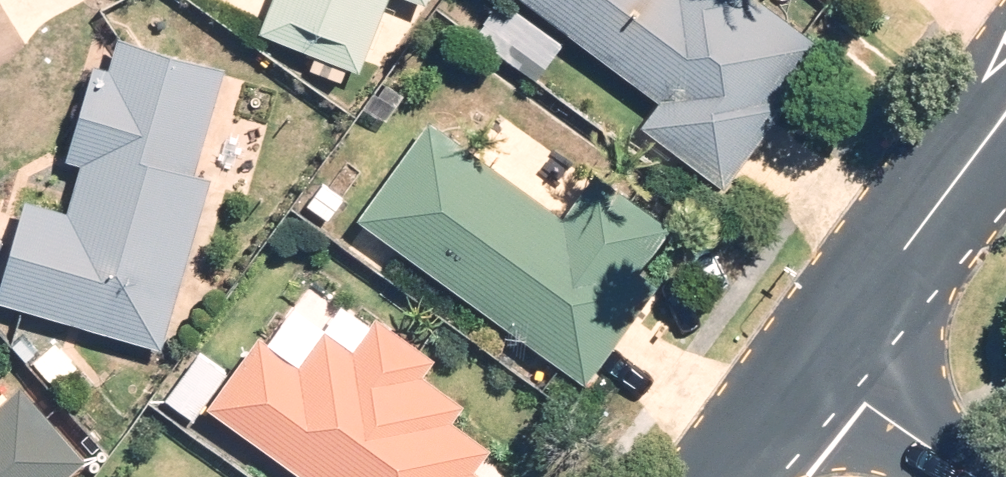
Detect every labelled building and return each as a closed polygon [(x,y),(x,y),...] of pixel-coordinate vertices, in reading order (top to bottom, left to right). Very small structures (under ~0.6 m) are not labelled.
[(259,33),(314,54),(309,68),(341,81),(347,67),(359,72),(374,33),(383,37),(395,8),(386,5),(387,0),(272,0),(259,33)] [(659,101),(640,127),(724,188),(784,106),(777,101),(819,44),(758,0),(519,0),(659,101)] [(0,281),(0,304),(159,349),(209,177),(195,173),(224,69),(117,38),(108,69),(93,65),(65,161),(80,165),(66,213),(23,201),(0,281)] [(385,79),(363,108),(384,123),(406,94),(385,79)] [(428,120),(356,219),(584,385),(642,305),(651,311),(660,299),(652,293),(656,286),(638,273),(670,229),(595,174),(563,218),(428,120)] [(328,221),(344,198),(323,183),(306,205),(328,221)] [(205,407),(301,476),(482,476),(473,471),(488,449),(450,422),(462,405),(422,376),(435,359),(375,316),(369,324),(342,304),(324,329),(294,307),(287,316),(276,309),(205,407)] [(193,419),(226,372),(198,352),(165,399),(193,419)] [(86,461),(21,386),(0,404),(0,476),(67,476),(86,461)]
